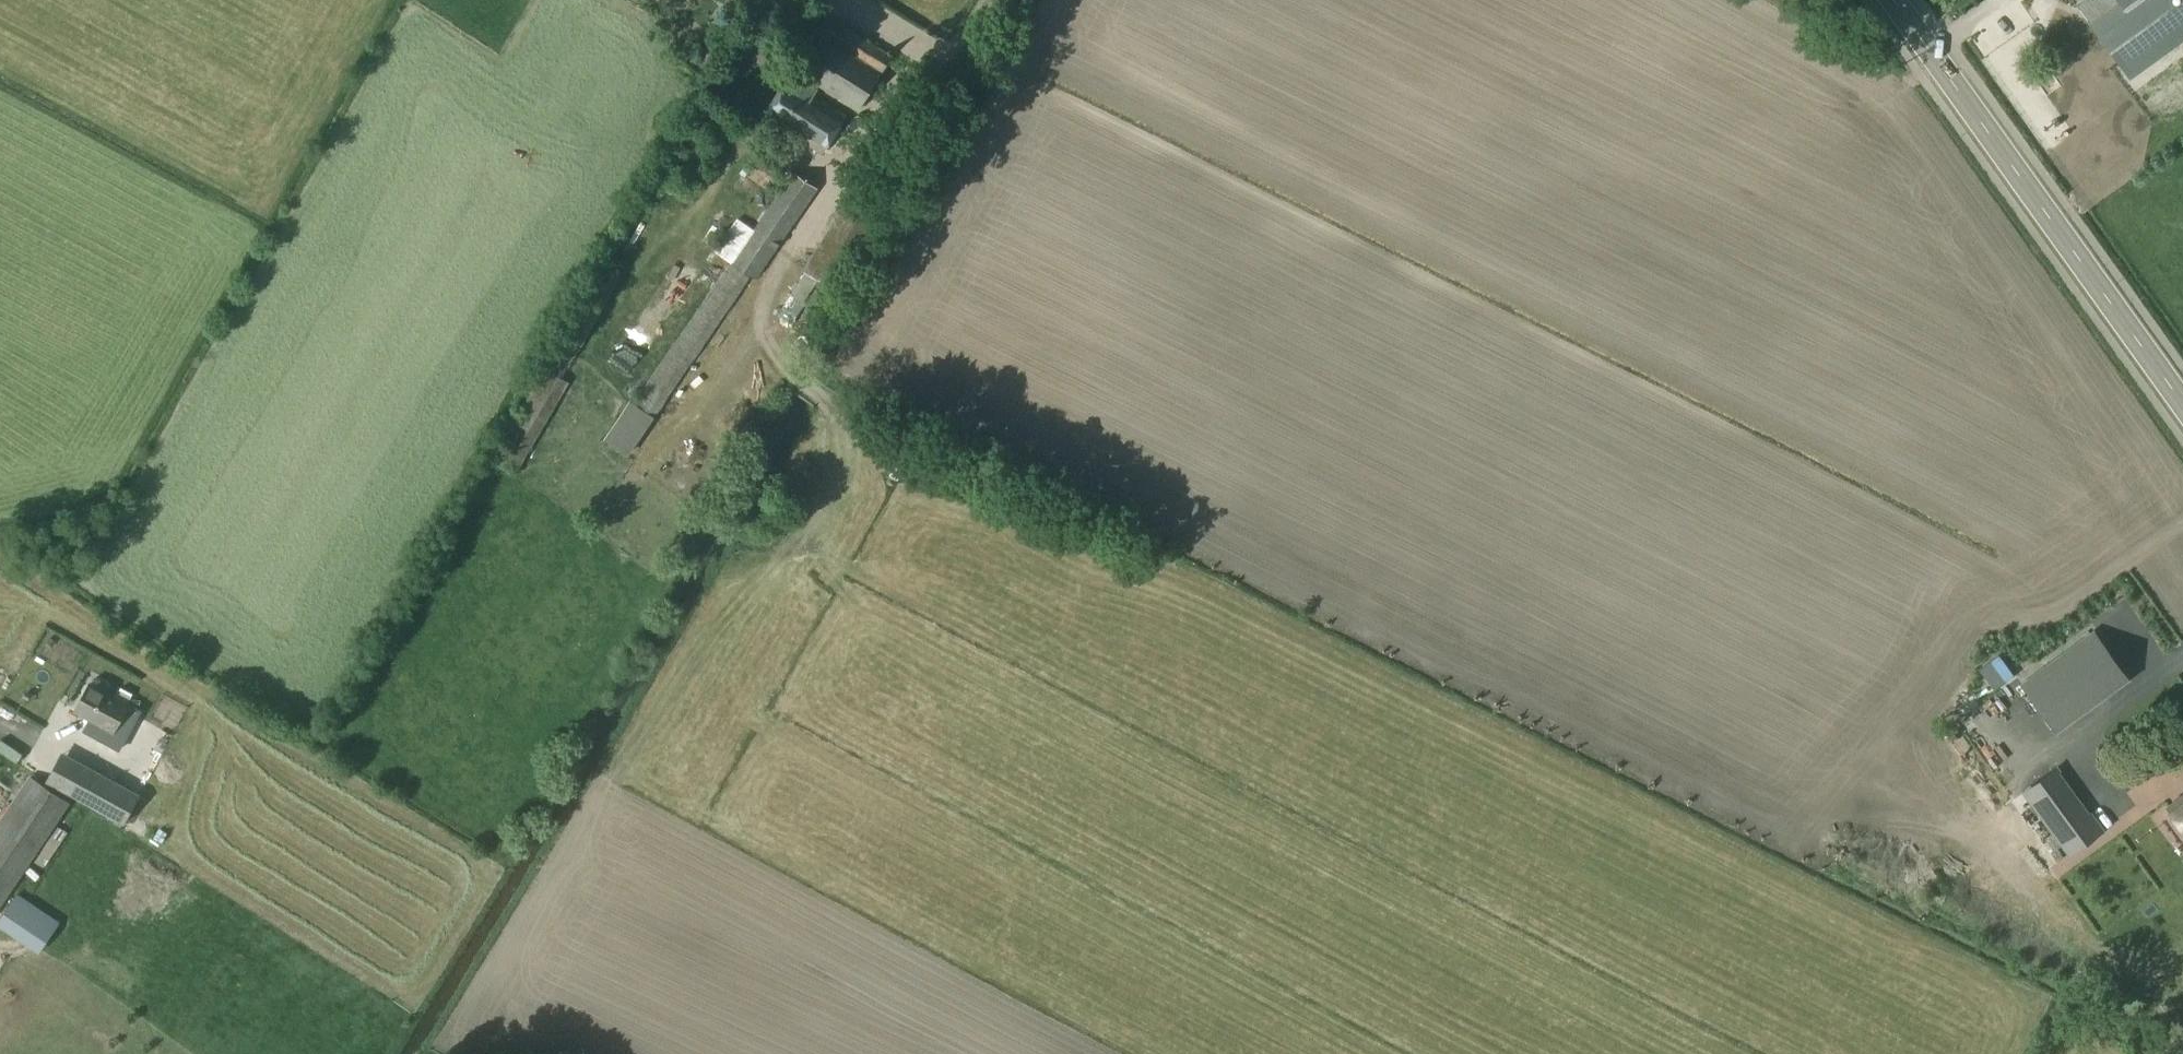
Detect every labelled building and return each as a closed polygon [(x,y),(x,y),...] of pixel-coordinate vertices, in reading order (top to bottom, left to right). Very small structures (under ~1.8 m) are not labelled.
[(2120,4),(2093,24),(2131,77),(2182,39),(2182,0),(2117,0),(2120,4)] [(839,27),(807,80),(859,111),(891,58),(839,27)] [(789,75),(762,119),(823,156),(847,118),(815,98),(818,92),(789,75)] [(634,408),(655,422),(753,278),(757,281),(818,191),(793,174),(789,179),(761,160),(747,180),(776,200),(754,233),(738,222),(716,254),(731,264),(634,408)] [(817,251),(804,272),(817,280),(837,292),(850,270),(817,251)] [(546,370),(493,460),(517,475),(570,385),(568,384),(575,370),(571,366),(621,280),(601,268),(551,355),(556,358),(548,372),(546,370)] [(804,272),(791,296),(783,308),(797,316),(805,304),(803,303),(817,280),(804,272)] [(2054,729),(2125,677),(2093,633),(2022,685),(2054,729)] [(89,687),(74,713),(97,726),(90,738),(105,746),(127,708),(89,687)] [(138,796),(80,764),(62,754),(47,782),(65,792),(122,825),(138,796)] [(2024,791),(2070,853),(2100,831),(2054,769),(2024,791)] [(0,827),(0,907),(65,809),(29,785),(0,827)] [(0,925),(0,926),(44,955),(63,925),(19,896),(0,925)]
